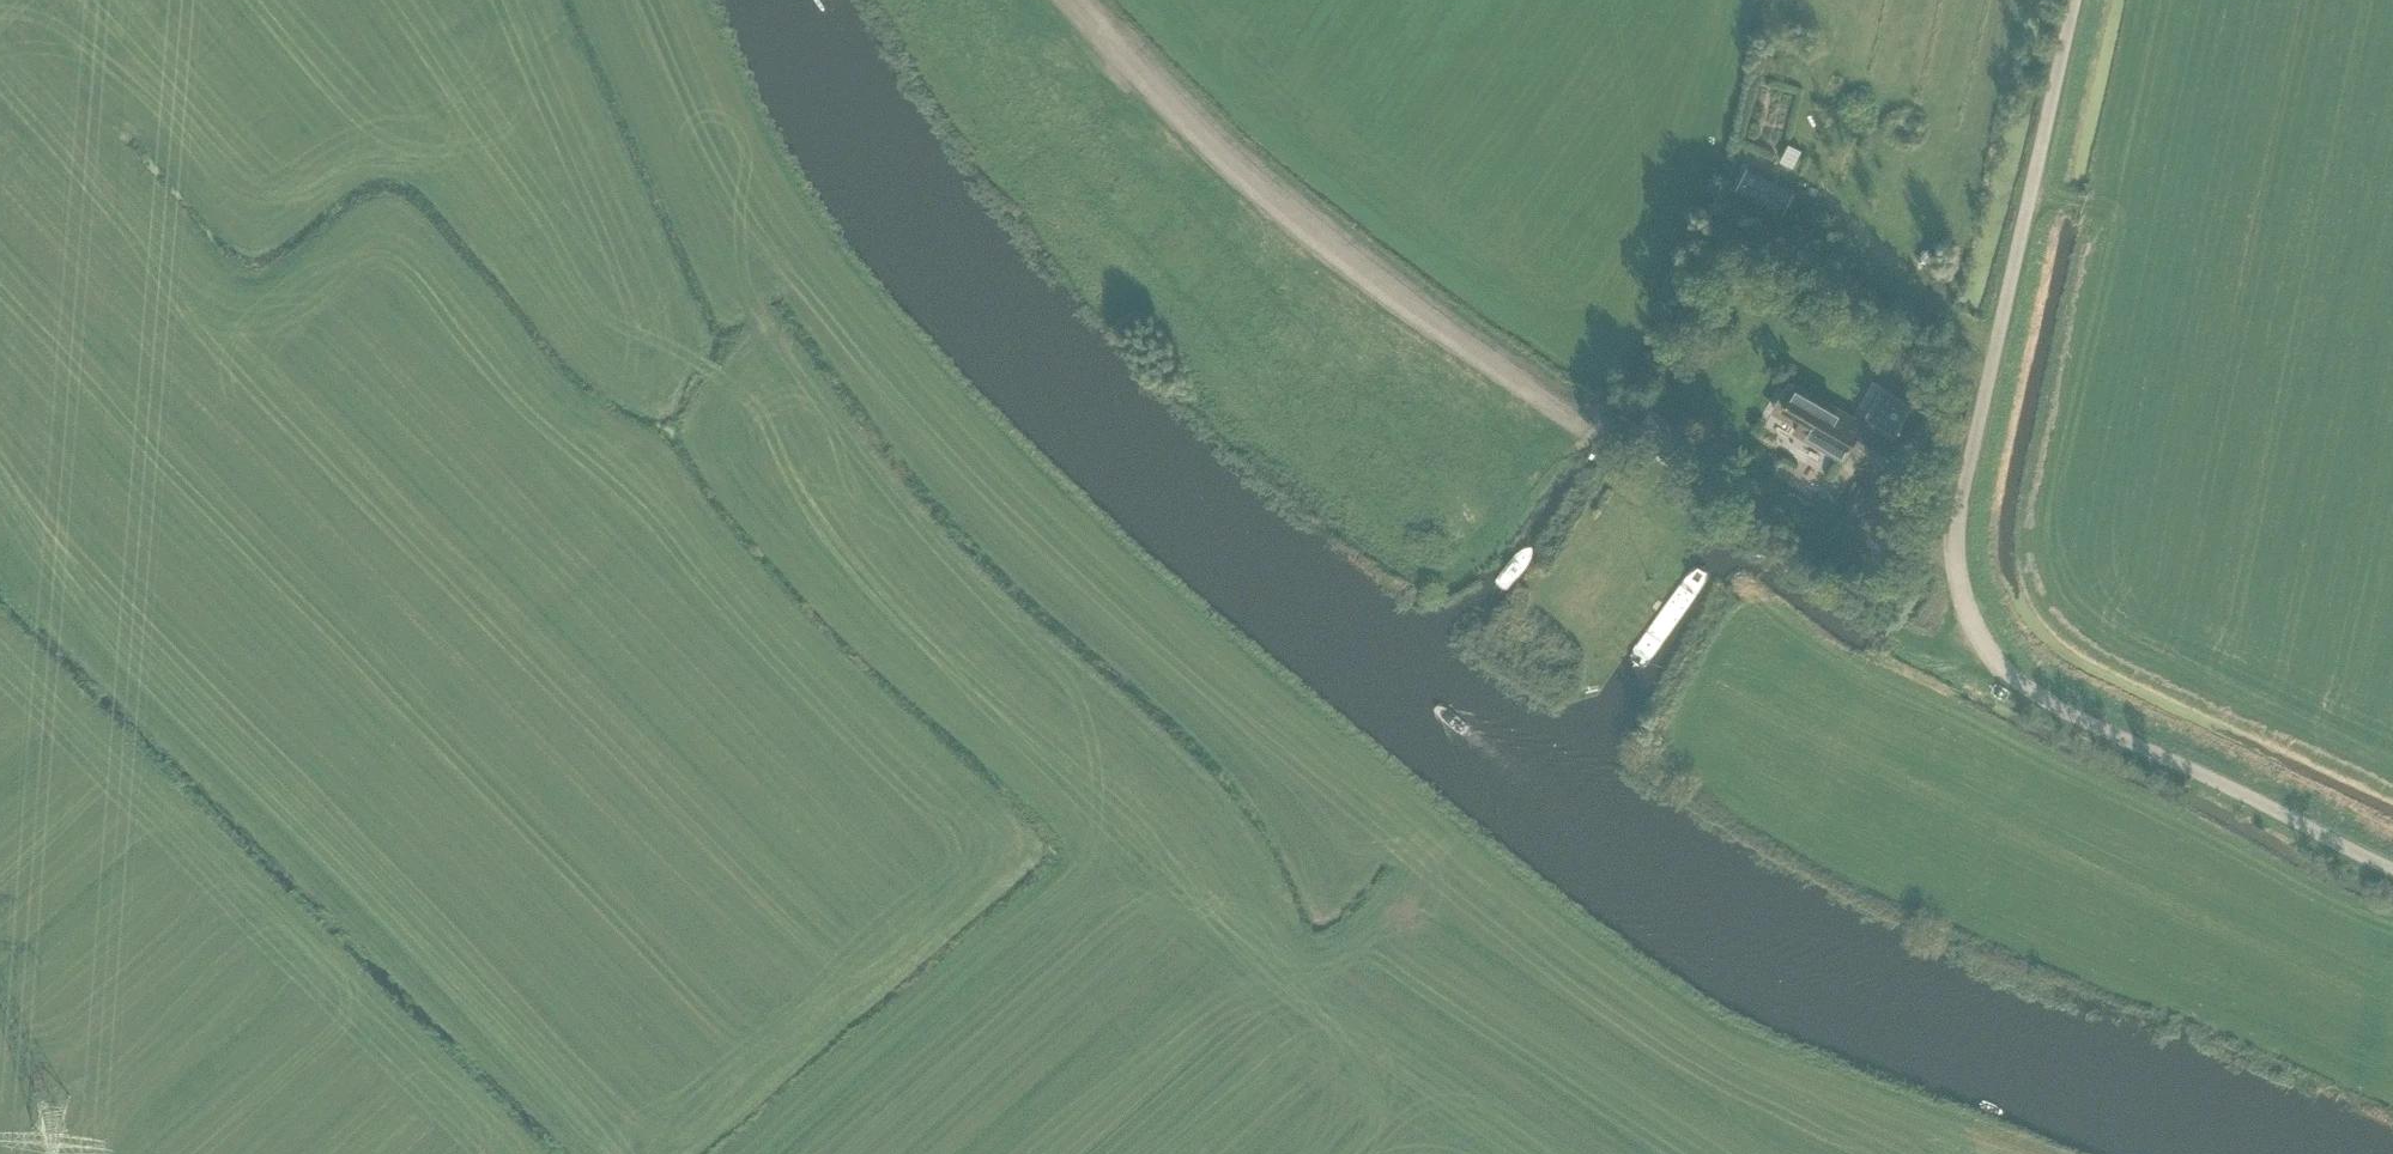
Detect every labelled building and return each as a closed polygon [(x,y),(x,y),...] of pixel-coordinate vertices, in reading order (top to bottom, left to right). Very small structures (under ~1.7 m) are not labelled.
[(1790,190),(1748,168),(1735,191),(1778,213),(1790,190)] [(1884,395),(1866,426),(1815,396),(1790,381),(1774,408),(1799,423),(1795,430),(1844,459),(1851,447),(1883,466),(1898,440),(1893,437),(1909,409),(1884,395)]
